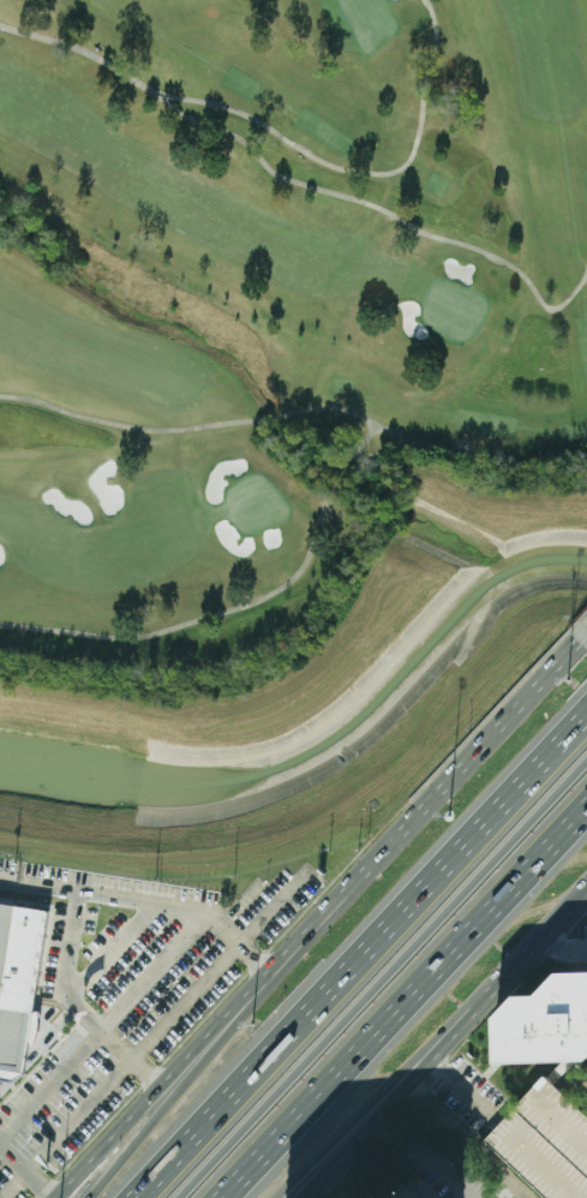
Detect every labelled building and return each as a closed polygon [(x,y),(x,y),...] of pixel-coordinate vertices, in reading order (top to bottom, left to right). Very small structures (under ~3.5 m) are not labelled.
[(27,1082),(36,1011),(35,1011),(48,909),(0,903),(0,1078),(27,1082)] [(557,972),(586,971),(586,1056),(585,1059),(497,1062),(495,1018),(515,995),(537,995),(557,972)]
